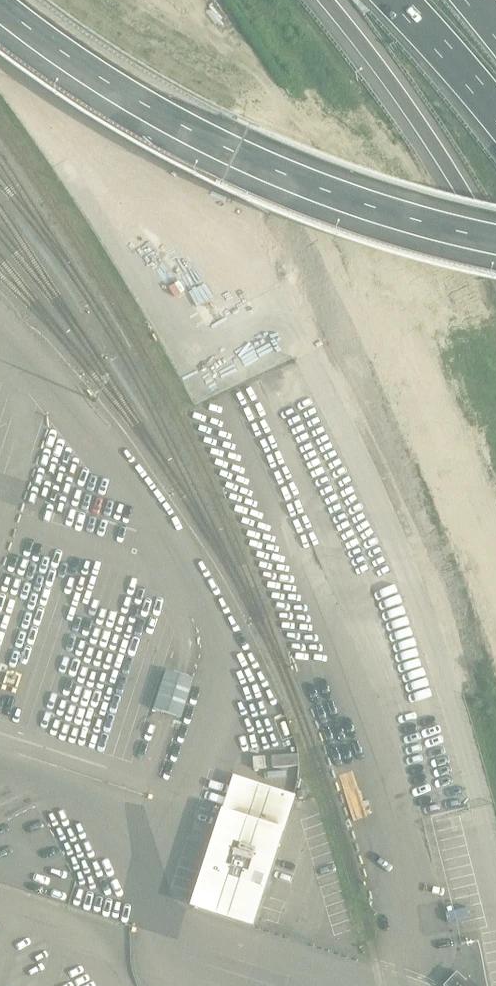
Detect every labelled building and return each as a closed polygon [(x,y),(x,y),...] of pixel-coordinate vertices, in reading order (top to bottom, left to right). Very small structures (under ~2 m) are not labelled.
[(166,668),(154,708),(183,717),(195,677),(166,668)] [(252,924),(293,798),(236,780),(195,906),(252,924)] [(445,984),(446,985),(479,985),(466,974),(464,976),(458,970),(445,984)]
